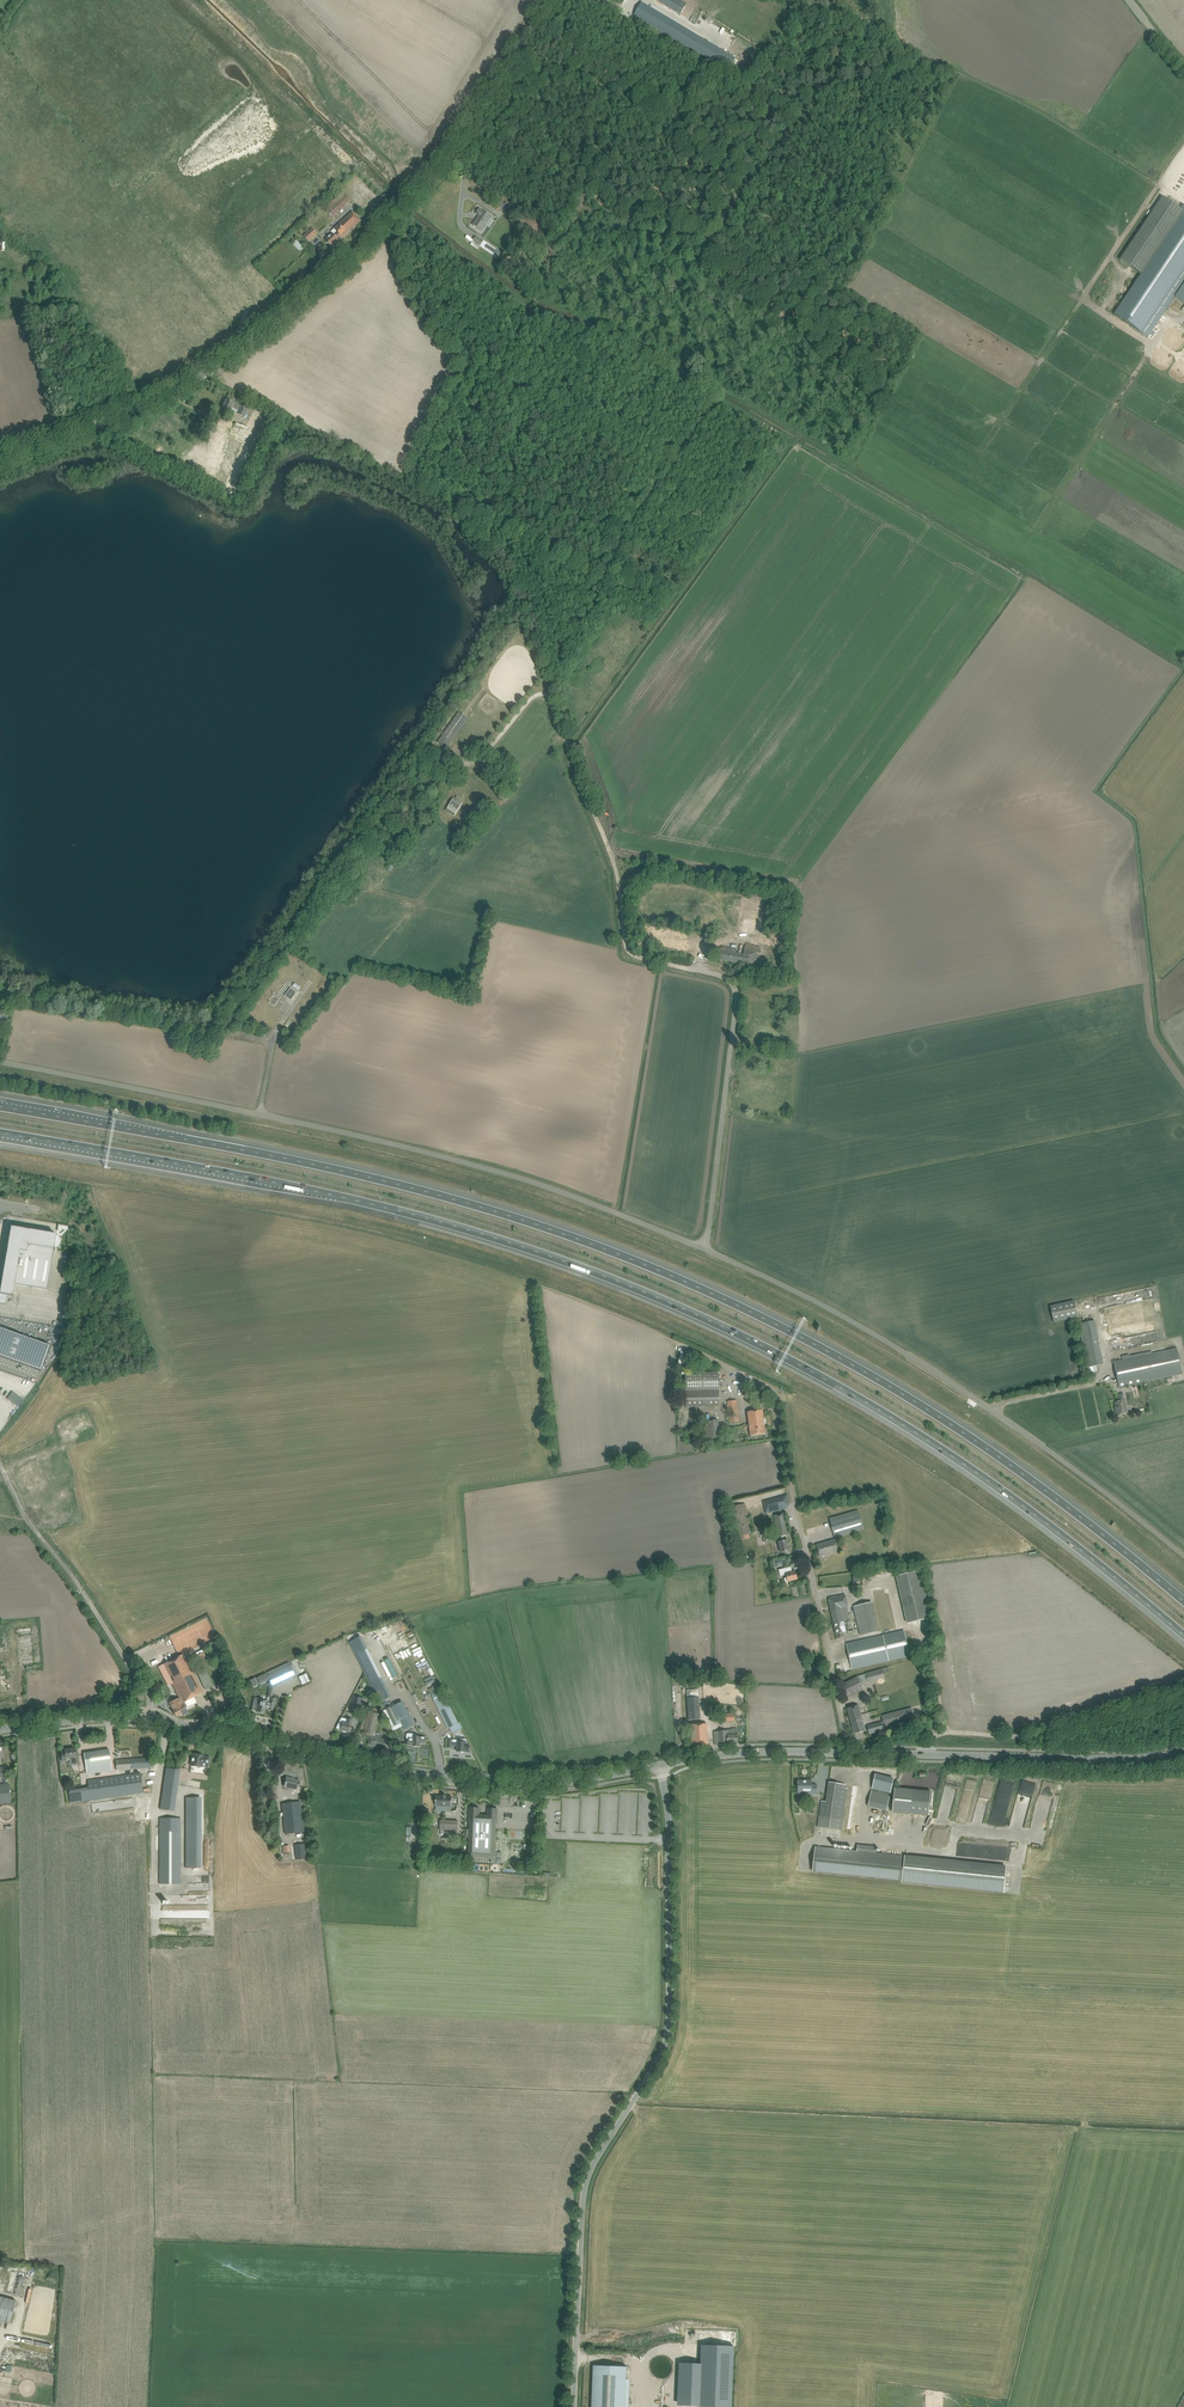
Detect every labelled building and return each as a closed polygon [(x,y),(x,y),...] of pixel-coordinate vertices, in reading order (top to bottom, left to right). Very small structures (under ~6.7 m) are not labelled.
[(677,0),(653,0),(681,16),(687,6),(677,0)] [(707,44),(664,18),(641,5),(634,16),(700,55),(703,50),(707,44)] [(332,218),(350,202),(342,193),(323,209),(332,218)] [(1120,260),(1141,274),(1183,212),(1162,197),(1120,260)] [(501,202),(499,206),(507,211),(510,207),(501,202)] [(479,216),(473,226),(481,231),(491,216),(483,211),(480,209),(476,214),(479,216),(478,216),(479,216)] [(1175,297),(1183,283),(1183,211),(1183,212),(1141,274),(1114,314),(1149,338),(1155,329),(1154,328),(1175,297)] [(331,232),(333,234),(326,241),(332,248),(339,241),(342,238),(361,221),(353,212),(334,230),(331,232)] [(308,242),(317,234),(313,229),(304,236),(308,242)] [(483,241),(476,237),(474,240),(471,245),(478,249),(480,246),(483,241)] [(301,252),(305,248),(297,240),(293,243),(301,252)] [(483,241),(480,246),(493,254),(496,249),(484,240),(483,241)] [(1175,297),(1183,303),(1183,283),(1175,297)] [(227,411),(228,411),(236,415),(237,414),(244,418),(248,409),(241,406),(231,402),(230,402),(226,401),(225,404),(222,403),(220,409),(220,410),(224,412),(226,413),(227,411)] [(453,800),(450,805),(448,808),(456,813),(461,805),(453,800)] [(476,818),(468,813),(464,819),(468,822),(471,824),(476,818)] [(757,935),(761,909),(763,899),(748,896),(741,932),(757,935)] [(759,933),(758,941),(782,945),(783,937),(759,933)] [(737,953),(737,950),(732,949),(721,947),(720,951),(718,960),(756,966),(758,953),(760,954),(761,949),(757,948),(751,947),(746,946),(745,946),(744,955),(737,953)] [(291,1001),(297,993),(291,989),(285,996),(291,1001)] [(3,1275),(0,1293),(0,1294),(13,1297),(15,1285),(47,1290),(56,1235),(11,1228),(3,1275)] [(1074,1301),(1050,1306),(1054,1322),(1077,1317),(1074,1301)] [(1103,1364),(1101,1358),(1097,1340),(1099,1340),(1095,1321),(1078,1325),(1086,1361),(1087,1367),(1092,1366),(1092,1367),(1092,1366),(1103,1364)] [(41,1371),(50,1346),(0,1328),(0,1357),(41,1371)] [(1177,1349),(1114,1362),(1119,1387),(1182,1374),(1177,1349)] [(686,1376),(686,1407),(719,1406),(719,1375),(686,1376)] [(1117,1415),(1123,1414),(1127,1413),(1125,1401),(1124,1401),(1123,1394),(1119,1395),(1120,1400),(1121,1400),(1121,1401),(1115,1403),(1116,1408),(1115,1408),(1117,1415)] [(727,1402),(728,1407),(730,1422),(739,1421),(737,1400),(727,1402)] [(748,1412),(748,1418),(751,1436),(766,1434),(763,1410),(748,1412)] [(703,1422),(705,1441),(720,1440),(718,1420),(703,1422)] [(787,1495),(781,1496),(762,1501),(765,1513),(787,1508),(786,1504),(789,1503),(787,1495)] [(735,1537),(752,1533),(745,1504),(728,1508),(735,1537)] [(829,1519),(833,1531),(838,1529),(840,1536),(864,1529),(858,1510),(829,1519)] [(774,1515),(778,1537),(784,1536),(789,1535),(784,1513),(774,1515)] [(784,1536),(778,1537),(779,1541),(778,1542),(781,1552),(790,1551),(788,1540),(784,1541),(784,1536)] [(835,1540),(822,1543),(816,1545),(820,1556),(839,1551),(835,1540)] [(785,1574),(786,1577),(784,1578),(785,1582),(788,1581),(788,1582),(797,1579),(795,1572),(792,1572),(791,1567),(779,1570),(780,1575),(785,1574)] [(897,1576),(908,1623),(930,1618),(920,1571),(897,1576)] [(829,1598),(833,1622),(849,1618),(847,1606),(848,1606),(846,1595),(829,1598)] [(872,1602),(860,1605),(854,1606),(860,1635),(878,1631),(872,1602)] [(849,1618),(833,1622),(837,1639),(845,1637),(844,1632),(849,1631),(847,1622),(849,1622),(849,1620),(850,1620),(849,1618)] [(31,1627),(15,1628),(19,1665),(35,1664),(31,1627)] [(10,1649),(10,1630),(0,1630),(0,1649),(10,1649)] [(904,1630),(883,1635),(889,1661),(910,1656),(904,1630)] [(889,1661),(883,1635),(846,1643),(852,1669),(889,1661)] [(349,1642),(356,1655),(366,1650),(359,1637),(349,1642)] [(359,1654),(356,1655),(365,1674),(380,1703),(389,1698),(375,1669),(368,1673),(359,1654)] [(163,1665),(173,1685),(193,1674),(183,1655),(163,1665)] [(11,1693),(11,1660),(0,1660),(0,1693),(11,1693)] [(295,1676),(290,1665),(289,1663),(268,1672),(269,1675),(267,1676),(269,1681),(272,1687),(274,1686),(295,1676)] [(197,1673),(200,1679),(207,1675),(204,1669),(197,1673)] [(865,1674),(867,1681),(884,1677),(882,1669),(865,1674)] [(173,1685),(180,1699),(180,1698),(182,1703),(182,1704),(183,1703),(185,1702),(203,1693),(193,1674),(173,1685)] [(298,1677),(302,1685),(310,1681),(306,1674),(298,1677)] [(256,1677),(250,1680),(253,1687),(259,1684),(256,1677)] [(841,1685),(848,1698),(864,1690),(857,1677),(841,1685)] [(203,1685),(206,1690),(213,1687),(210,1681),(203,1685)] [(429,1689),(435,1701),(445,1696),(439,1684),(429,1689)] [(352,1708),(361,1710),(363,1699),(354,1697),(352,1708)] [(687,1698),(688,1720),(700,1719),(699,1697),(687,1698)] [(176,1717),(181,1714),(177,1706),(182,1703),(180,1698),(180,1699),(170,1703),(173,1710),(172,1711),(174,1714),(175,1714),(176,1717)] [(267,1701),(258,1699),(257,1698),(255,1699),(254,1700),(254,1701),(253,1706),(252,1710),(257,1711),(256,1712),(265,1714),(266,1709),(273,1711),(275,1704),(276,1704),(277,1699),(272,1698),(270,1698),(269,1702),(270,1703),(269,1705),(267,1704),(267,1701)] [(177,1706),(181,1714),(182,1717),(188,1714),(185,1708),(188,1707),(185,1702),(183,1703),(182,1704),(182,1703),(177,1706)] [(409,1715),(402,1702),(393,1706),(394,1708),(394,1709),(404,1730),(415,1724),(410,1715),(409,1715)] [(448,1703),(438,1708),(448,1729),(450,1728),(452,1733),(462,1728),(459,1722),(458,1723),(448,1703)] [(848,1708),(855,1734),(865,1731),(858,1705),(848,1708)] [(387,1710),(395,1726),(401,1723),(394,1709),(393,1709),(392,1708),(387,1710)] [(867,1726),(868,1728),(869,1734),(884,1730),(883,1727),(885,1726),(885,1727),(914,1719),(911,1708),(881,1716),(883,1722),(867,1726)] [(368,1712),(358,1734),(364,1735),(364,1733),(371,1735),(371,1733),(375,1734),(379,1714),(368,1712)] [(713,1716),(714,1722),(734,1720),(734,1713),(729,1714),(729,1715),(713,1716)] [(342,1718),(336,1728),(342,1730),(342,1731),(343,1731),(343,1732),(346,1733),(347,1732),(350,1732),(352,1727),(353,1721),(349,1720),(342,1718)] [(691,1725),(692,1740),(693,1746),(708,1745),(707,1724),(691,1725)] [(714,1731),(715,1745),(738,1743),(737,1729),(726,1730),(714,1731)] [(374,1737),(375,1734),(371,1733),(371,1735),(368,1745),(393,1750),(394,1744),(395,1741),(374,1737)] [(407,1745),(409,1745),(413,1745),(413,1746),(420,1747),(421,1743),(426,1743),(426,1738),(415,1737),(415,1734),(414,1733),(408,1733),(407,1734),(406,1739),(408,1739),(407,1745)] [(448,1741),(447,1747),(452,1748),(453,1746),(457,1747),(457,1751),(465,1752),(466,1752),(469,1752),(470,1746),(467,1746),(467,1743),(466,1743),(466,1739),(460,1739),(458,1740),(458,1742),(452,1742),(452,1740),(448,1740),(448,1741)] [(61,1752),(62,1758),(62,1761),(67,1761),(66,1758),(73,1758),(73,1764),(79,1763),(78,1752),(75,1752),(75,1749),(65,1750),(65,1751),(61,1752)] [(83,1753),(84,1761),(86,1774),(112,1771),(109,1750),(83,1753)] [(191,1766),(196,1766),(201,1767),(201,1766),(208,1767),(210,1757),(203,1756),(192,1754),(191,1766)] [(116,1760),(116,1770),(152,1768),(152,1758),(116,1760)] [(160,1809),(174,1811),(180,1770),(165,1768),(160,1809)] [(68,1790),(70,1803),(143,1793),(141,1772),(87,1780),(88,1787),(68,1790)] [(875,1774),(874,1780),(872,1788),(890,1793),(894,1779),(875,1774)] [(261,1775),(252,1775),(252,1791),(262,1790),(261,1775)] [(286,1777),(285,1783),(285,1786),(288,1787),(288,1788),(298,1790),(300,1781),(291,1779),(291,1778),(286,1777)] [(817,1791),(817,1785),(812,1785),(812,1780),(798,1780),(798,1783),(797,1783),(797,1784),(797,1790),(806,1790),(811,1791),(811,1794),(817,1794),(817,1791)] [(1033,1797),(1036,1784),(1022,1780),(1020,1790),(1026,1792),(1025,1795),(1033,1797)] [(841,1830),(845,1801),(847,1788),(845,1788),(845,1785),(828,1782),(825,1800),(821,1799),(820,1803),(817,1826),(841,1830)] [(11,1802),(8,1783),(0,1784),(0,1804),(11,1802)] [(892,1812),(928,1816),(931,1792),(895,1788),(892,1812)] [(867,1807),(886,1811),(890,1795),(872,1790),(867,1807)] [(451,1805),(452,1797),(446,1796),(442,1795),(442,1796),(436,1796),(436,1806),(442,1806),(442,1809),(442,1811),(450,1812),(450,1811),(443,1811),(443,1809),(450,1810),(450,1807),(450,1805),(451,1805)] [(200,1868),(201,1798),(185,1798),(185,1868),(200,1868)] [(281,1805),(285,1834),(304,1832),(300,1802),(281,1805)] [(479,1815),(479,1808),(470,1808),(469,1822),(471,1822),(470,1856),(493,1857),(495,1823),(497,1823),(498,1809),(488,1809),(488,1816),(479,1815)] [(160,1884),(180,1884),(180,1818),(160,1818),(160,1884)] [(455,1831),(457,1831),(458,1822),(441,1821),(440,1830),(455,1831)] [(307,1859),(305,1844),(305,1843),(290,1845),(292,1860),(296,1860),(307,1859)] [(813,1871),(902,1880),(902,1882),(1003,1892),(1006,1867),(905,1857),(875,1853),(876,1847),(857,1845),(857,1852),(815,1847),(813,1871)] [(1001,1857),(1012,1859),(1013,1851),(1002,1850),(1001,1857)] [(13,2265),(13,2267),(6,2292),(21,2296),(26,2279),(25,2279),(28,2268),(18,2266),(13,2265)] [(10,2323),(16,2300),(0,2296),(0,2320),(10,2323)] [(700,2406),(724,2406),(732,2406),(730,2406),(733,2347),(734,2347),(702,2345),(700,2406)] [(667,2362),(667,2358),(660,2358),(660,2370),(662,2370),(662,2373),(671,2373),(671,2362),(667,2362)] [(627,2366),(593,2365),(592,2406),(625,2406),(627,2366)]
